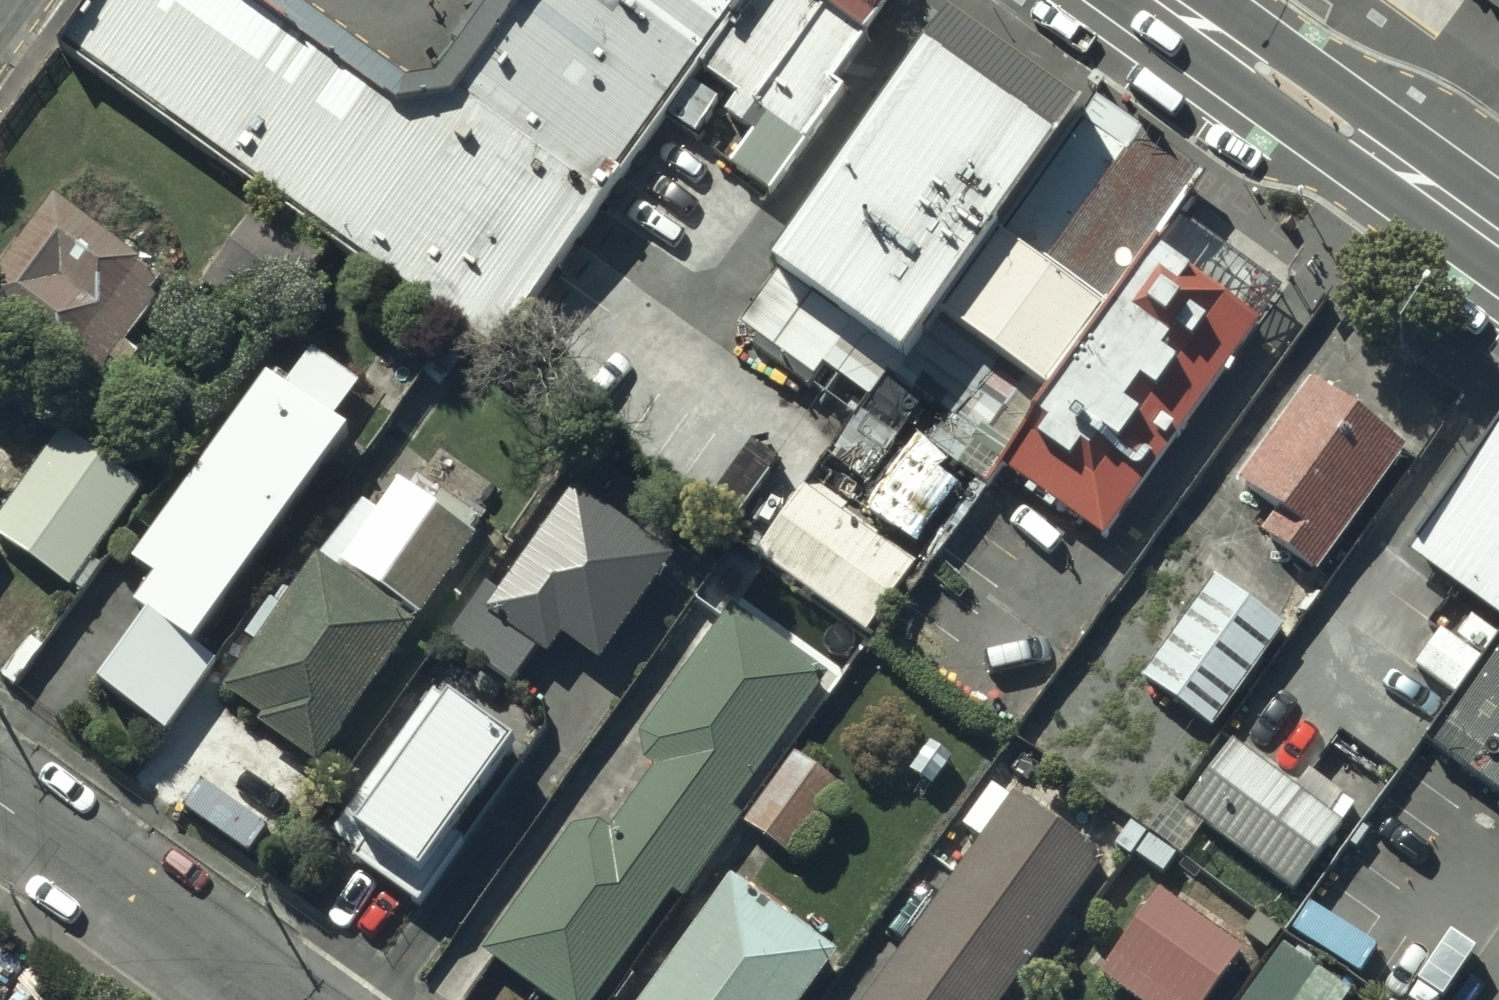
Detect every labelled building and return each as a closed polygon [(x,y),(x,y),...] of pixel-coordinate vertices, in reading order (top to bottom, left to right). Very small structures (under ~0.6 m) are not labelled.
[(69,51),(485,348),(665,96),(734,0),(538,0),(454,118),(404,124),(230,0),(106,0),(69,51)] [(843,0),(734,0),(665,96),(768,169),(873,21),(843,0)] [(1076,110),(941,15),(769,255),(906,355),(939,309),(1076,110)] [(1047,386),(1187,190),(1076,110),(939,309),(1047,386)] [(59,215),(0,296),(0,334),(82,393),(85,389),(94,395),(110,374),(127,387),(147,360),(133,350),(159,314),(151,309),(164,291),(59,215)] [(1264,316),(1158,241),(1002,463),(1108,537),(1264,316)] [(1399,421),(1307,358),(1233,465),(1270,490),(1254,513),(1309,551),(1399,421)] [(275,381),(136,577),(158,593),(138,619),(155,633),(104,699),(162,745),(217,675),(201,663),(357,443),(341,431),(364,398),(311,361),(289,391),(275,381)] [(1407,546),(1498,611),(1498,416),(1407,546)] [(0,537),(0,550),(70,600),(141,501),(66,446),(0,537)] [(262,656),(229,702),(263,730),(258,736),(315,781),(477,552),(399,497),(377,527),(359,514),(284,620),(273,612),(249,647),(262,656)] [(803,497),(757,564),(872,643),(918,576),(803,497)] [(674,571),(576,503),(505,605),(488,594),(449,650),(513,694),(536,661),(549,670),(564,649),(601,675),(674,571)] [(1270,591),(1206,547),(1141,641),(1205,685),(1270,591)] [(484,965),(533,999),(599,999),(671,898),(684,907),(741,826),(733,820),(827,688),(730,619),(642,743),(644,772),(656,779),(611,842),(599,833),(576,838),(484,965)] [(1428,737),(1498,787),(1498,636),(1428,737)] [(439,706),(333,848),(412,907),(517,764),(439,706)] [(1335,790),(1225,714),(1178,782),(1289,858),(1335,790)] [(837,799),(793,766),(747,828),(791,861),(837,799)] [(876,999),(1009,999),(1100,871),(998,799),(967,842),(981,852),(876,999)] [(652,999),(811,999),(831,972),(728,896),(652,999)] [(1104,989),(1119,999),(1214,999),(1245,956),(1166,900),(1104,989)] [(1281,955),(1251,999),(1346,999),(1347,999),(1281,955)]
